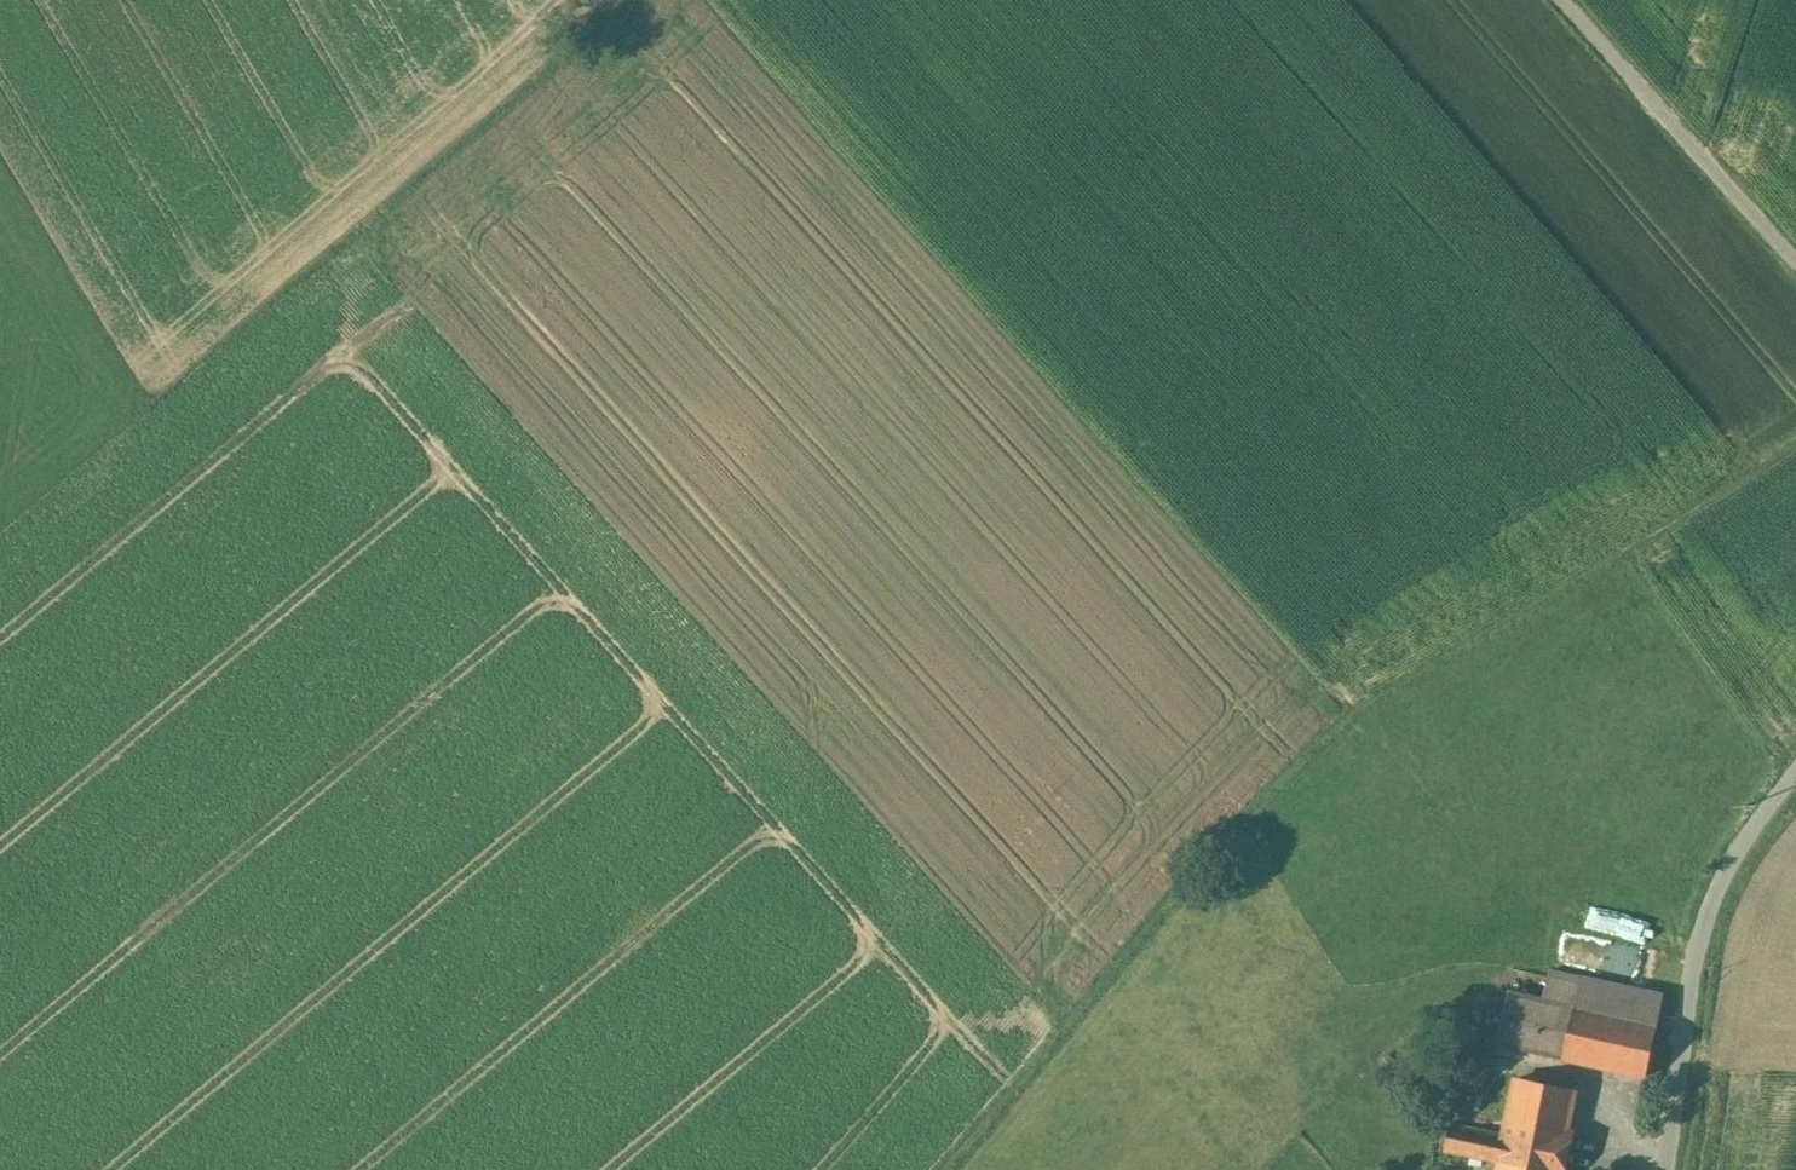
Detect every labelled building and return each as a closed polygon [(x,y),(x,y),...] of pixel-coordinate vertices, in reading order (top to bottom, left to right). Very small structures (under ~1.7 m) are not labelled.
[(1663,996),(1551,971),(1544,1000),(1509,992),(1497,1044),(1645,1077),(1663,996)] [(1514,1080),(1503,1136),(1498,1162),(1497,1169),(1563,1169),(1571,1134),(1567,1133),(1575,1092),(1514,1080)] [(1503,1136),(1449,1125),(1444,1151),(1498,1162),(1503,1136)]
